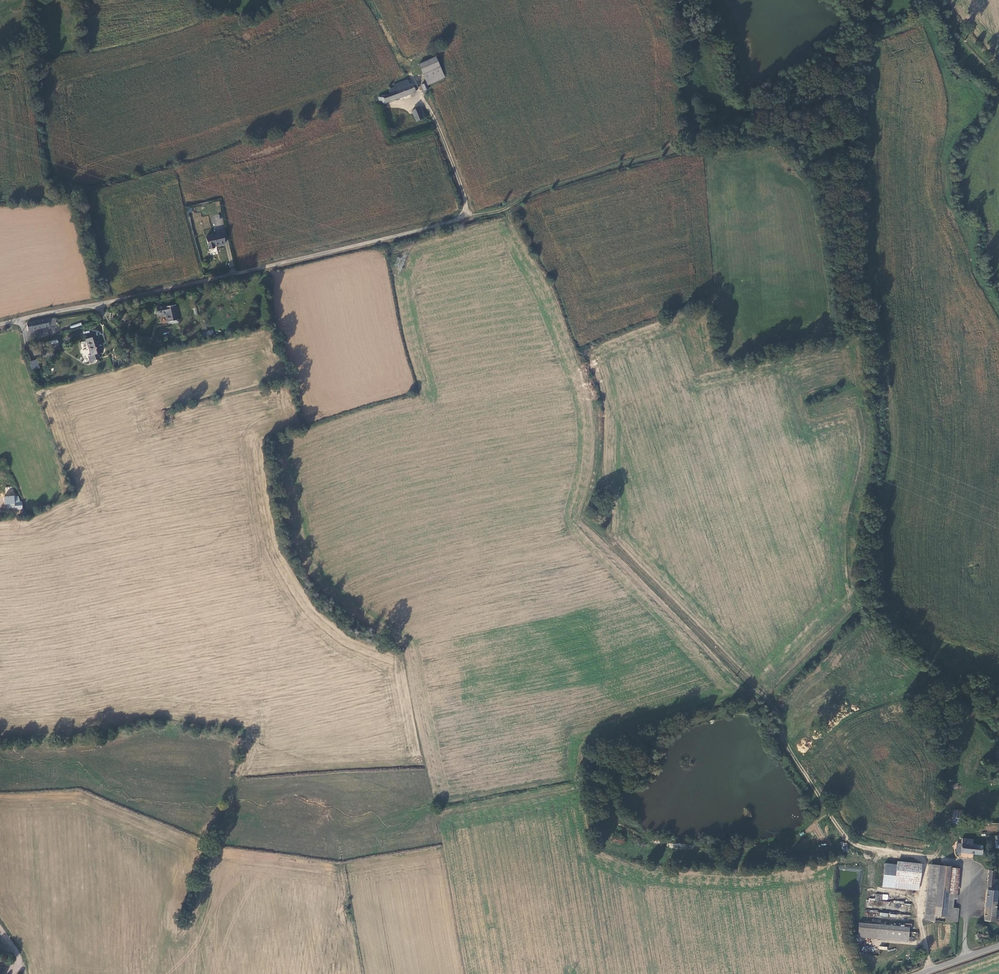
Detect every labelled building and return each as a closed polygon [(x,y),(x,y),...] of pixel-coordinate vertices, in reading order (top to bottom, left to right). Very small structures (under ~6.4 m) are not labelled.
[(436,58),(419,65),(427,83),(444,76),(436,58)] [(385,104),(416,92),(413,84),(412,85),(410,80),(393,86),(394,89),(390,91),(391,94),(383,97),(385,104)] [(413,109),(417,121),(424,119),(423,115),(421,107),(413,109)] [(215,246),(225,245),(222,234),(206,237),(209,250),(215,249),(215,246)] [(165,313),(167,323),(178,321),(174,303),(167,305),(167,303),(157,305),(159,314),(165,313)] [(49,327),(48,322),(47,320),(27,324),(28,330),(49,327)] [(98,336),(88,339),(93,355),(89,356),(91,361),(99,359),(98,353),(103,352),(98,336)] [(36,360),(28,362),(31,370),(39,368),(36,360)] [(23,509),(22,503),(20,503),(17,496),(14,497),(14,496),(8,497),(9,505),(8,505),(9,509),(15,508),(16,510),(23,509)] [(959,819),(960,811),(952,810),(951,818),(959,819)] [(960,852),(984,854),(985,849),(982,849),(983,845),(969,843),(969,840),(961,839),(961,843),(956,842),(955,851),(956,851),(956,854),(957,855),(959,855),(960,852)] [(898,863),(885,862),(884,874),(896,874),(898,863)] [(949,867),(949,865),(931,862),(925,920),(933,920),(934,914),(944,915),(944,921),(952,922),(952,920),(957,921),(958,908),(952,907),(953,897),(956,897),(957,892),(947,891),(949,867)] [(898,863),(896,874),(895,887),(920,889),(922,866),(898,863)] [(959,868),(949,867),(947,891),(957,892),(959,868)] [(983,922),(994,922),(996,910),(998,883),(998,880),(994,880),(995,871),(989,870),(983,922)] [(883,886),(895,887),(896,874),(884,874),(883,886)] [(878,900),(888,901),(888,894),(875,894),(875,898),(868,898),(868,903),(878,904),(878,900)] [(908,939),(910,925),(860,921),(859,934),(908,939)] [(908,942),(908,939),(859,934),(858,938),(908,942)]
